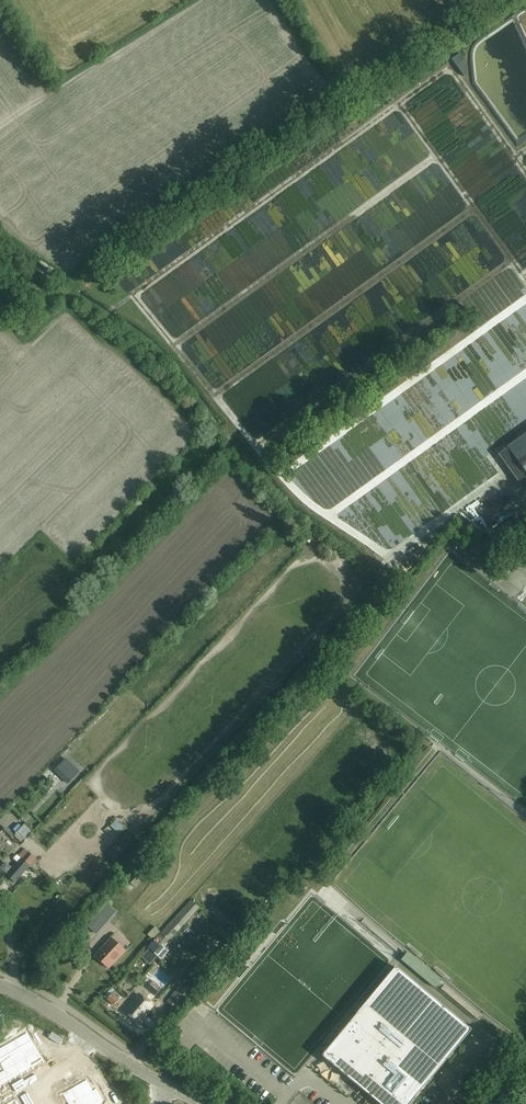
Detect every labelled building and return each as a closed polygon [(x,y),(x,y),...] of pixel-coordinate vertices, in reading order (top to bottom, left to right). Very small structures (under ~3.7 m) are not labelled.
[(456,67),(465,60),(460,53),(451,60),(456,67)] [(524,137),(515,145),(524,157),(525,156),(525,139),(524,137)] [(438,217),(442,222),(451,216),(441,202),(429,210),(435,219),(438,217)] [(508,448),(525,473),(525,434),(508,448)] [(66,784),(73,777),(60,765),(54,772),(66,784)] [(49,790),(45,785),(41,789),(46,794),(49,790)] [(114,838),(124,827),(116,820),(105,831),(114,838)] [(18,832),(15,835),(21,842),(24,839),(18,832)] [(15,882),(29,866),(21,858),(6,875),(15,882)] [(134,887),(148,871),(141,865),(130,878),(127,876),(122,881),(126,884),(128,882),(134,887)] [(154,956),(200,907),(191,899),(146,948),(154,956)] [(96,933),(108,920),(100,912),(87,926),(96,933)] [(155,927),(148,935),(153,940),(160,932),(155,927)] [(125,951),(110,938),(95,956),(108,968),(125,951)] [(360,1010),(322,1056),(380,1103),(410,1103),(471,1030),(396,967),(360,1010)] [(166,1001),(175,1008),(189,991),(180,984),(166,1001)] [(107,1000),(114,1005),(119,999),(112,993),(107,1000)] [(152,1006),(138,994),(124,1011),(138,1023),(152,1006)] [(28,1036),(17,1042),(31,1066),(42,1059),(28,1036)] [(17,1042),(6,1048),(20,1072),(31,1066),(17,1042)] [(0,1052),(0,1063),(9,1078),(20,1072),(6,1048),(0,1052)] [(9,1078),(0,1063),(0,1084),(9,1078)] [(63,1093),(70,1103),(93,1090),(87,1079),(63,1093)] [(70,1103),(95,1103),(100,1101),(93,1090),(70,1103)]
